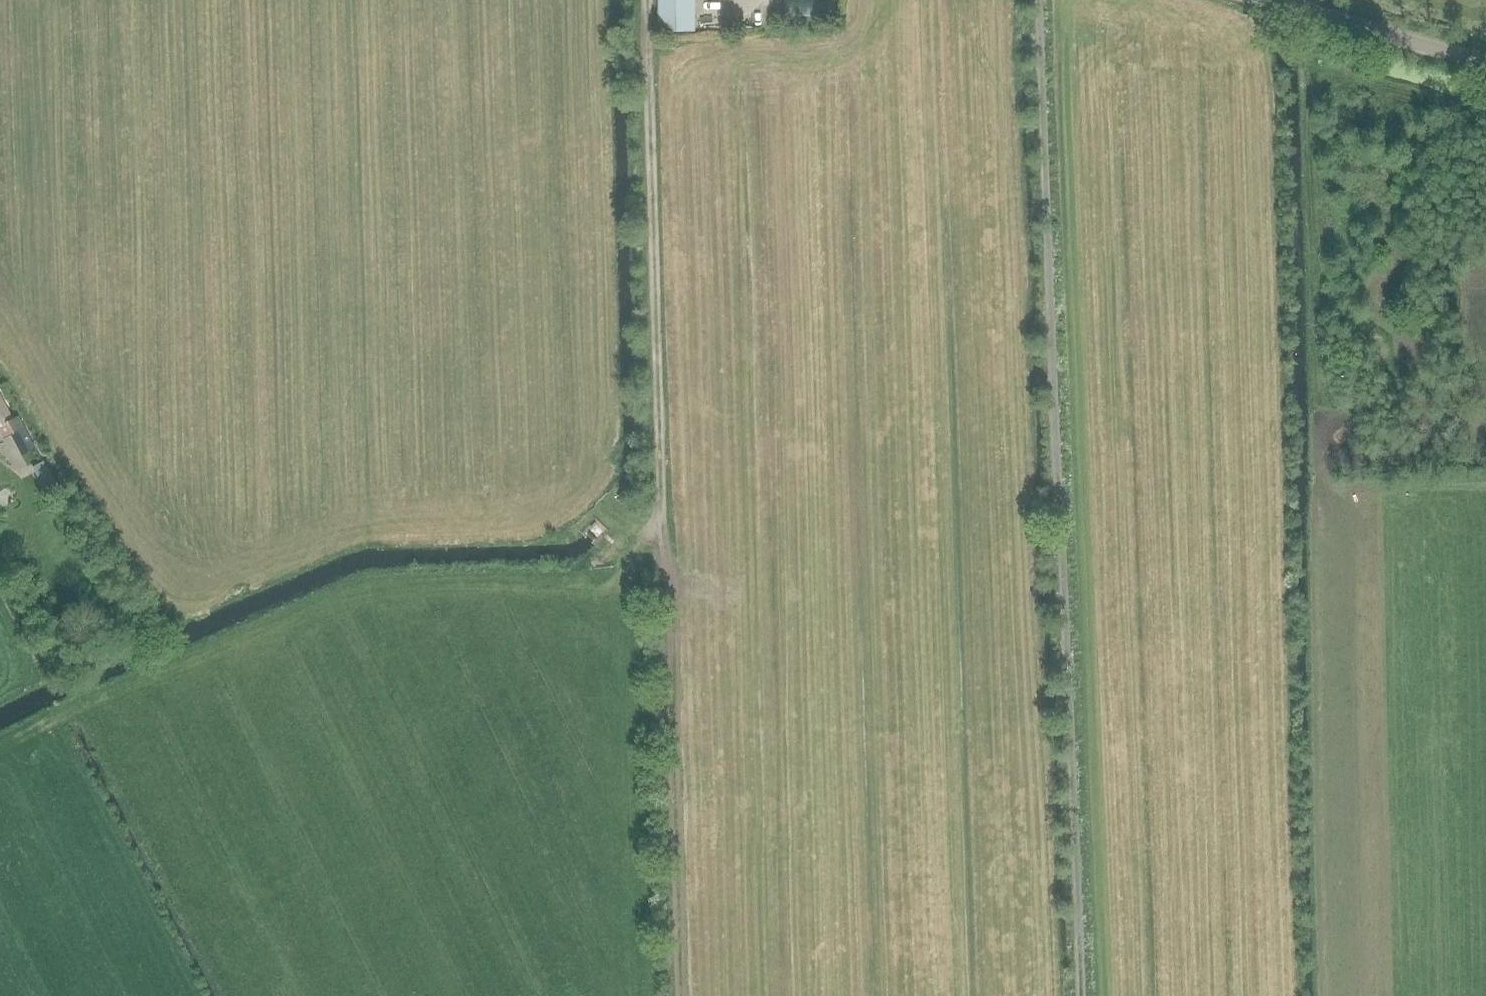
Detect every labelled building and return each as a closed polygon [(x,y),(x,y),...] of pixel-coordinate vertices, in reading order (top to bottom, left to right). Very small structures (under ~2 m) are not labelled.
[(696,0),(658,0),(658,31),(696,31),(696,0)] [(784,1),(784,21),(835,21),(835,1),(784,1)] [(2,437),(11,432),(22,453),(32,447),(16,415),(9,419),(0,401),(0,434),(2,437)] [(48,469),(37,475),(43,488),(54,482),(48,469)]
